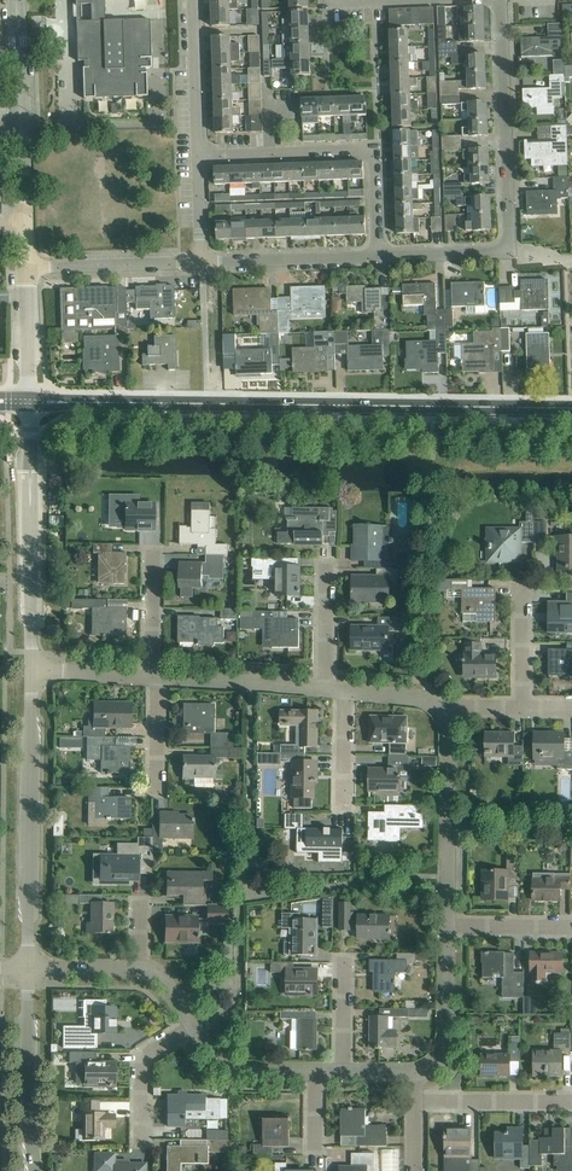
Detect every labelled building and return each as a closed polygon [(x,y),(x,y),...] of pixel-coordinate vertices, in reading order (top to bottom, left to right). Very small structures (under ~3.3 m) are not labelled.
[(80,3),(76,3),(76,5),(96,4),(96,21),(89,21),(76,22),(76,23),(81,23),(82,60),(78,60),(78,61),(84,61),(84,68),(83,68),(84,98),(95,98),(95,94),(111,93),(111,97),(119,97),(120,97),(120,93),(136,92),(136,97),(147,96),(147,73),(145,73),(145,68),(151,68),(151,57),(147,58),(145,21),(150,20),(150,19),(105,21),(104,0),(80,0),(80,3)] [(229,0),(212,0),(212,11),(230,10),(238,10),(238,1),(230,1),(229,0)] [(307,0),(290,0),(290,9),(308,8),(307,0)] [(563,5),(563,13),(571,12),(571,4),(563,5)] [(438,7),(438,19),(438,26),(446,26),(446,6),(438,7)] [(434,7),(426,7),(426,24),(434,24),(434,7)] [(404,8),(396,9),(397,25),(404,25),(404,8)] [(466,25),(484,25),(483,8),(459,8),(460,17),(466,17),(466,25)] [(230,10),(212,11),(212,26),(230,26),(230,10)] [(290,11),(291,20),(282,20),(282,29),(309,28),(308,11),(290,11)] [(522,57),(534,56),(552,56),(552,50),(564,49),(563,23),(548,24),(548,37),(521,38),(522,57)] [(484,25),(466,25),(467,34),(460,34),(460,42),(467,41),(467,42),(484,41),(484,25)] [(309,28),(282,29),(283,44),(309,43),(309,28)] [(391,47),(409,46),(408,30),(390,31),(391,47)] [(252,52),(260,52),(260,35),(249,36),(249,52),(252,52)] [(240,44),(231,45),(231,36),(213,37),(213,54),(240,53),(240,44)] [(283,44),(284,60),(292,59),(310,59),(309,43),(283,44)] [(409,55),(409,46),(391,47),(391,63),(410,62),(413,62),(412,55),(409,55)] [(458,57),(458,49),(439,50),(440,57),(452,57),(452,65),(468,64),(468,72),(486,72),(485,55),(468,55),(468,56),(458,57)] [(260,52),(252,52),(253,68),(261,68),(260,52)] [(240,61),(240,53),(213,54),(214,69),(232,69),(232,61),(240,61)] [(310,59),(292,59),(293,76),(310,75),(310,59)] [(273,76),(273,60),(270,60),(264,60),(264,64),(265,76),(273,76)] [(410,78),(410,62),(391,63),(392,79),(410,78)] [(261,68),(253,68),(248,68),(249,84),(261,84),(261,68)] [(232,69),(214,69),(214,86),(237,85),(241,85),(241,75),(232,75),(232,69)] [(486,72),(468,72),(468,81),(462,81),(462,89),(469,89),(486,89),(486,72)] [(436,77),(431,77),(427,78),(427,93),(437,93),(436,77)] [(417,78),(410,78),(392,79),(392,94),(411,94),(411,86),(418,86),(417,78)] [(441,97),(459,96),(459,81),(440,82),(441,97)] [(262,100),(261,84),(249,84),(249,100),(262,100)] [(237,85),(214,86),(215,101),(233,101),(232,94),(237,94),(237,85)] [(553,88),(535,89),(523,89),(524,108),(554,107),(553,88)] [(437,109),(437,93),(427,93),(428,109),(432,109),(437,109)] [(411,94),(392,94),(393,110),(411,110),(419,109),(418,101),(411,102),(411,94)] [(460,104),(459,96),(441,97),(441,105),(460,104)] [(350,98),(351,123),(358,123),(358,115),(367,115),(366,97),(350,98)] [(335,116),(334,98),(318,99),(319,117),(335,116)] [(351,123),(350,98),(334,98),(335,116),(344,116),(344,123),(351,123)] [(319,117),(318,99),(302,99),(303,117),(319,117)] [(262,115),(262,100),(249,100),(250,116),(252,116),(262,115)] [(233,101),(215,101),(215,117),(233,116),(242,116),(241,107),(233,107),(233,101)] [(470,119),(487,119),(487,102),(469,103),(463,104),(463,112),(470,111),(470,119)] [(411,110),(393,110),(394,127),(412,126),(411,110)] [(263,132),(262,115),(252,116),(253,132),(263,132)] [(234,132),(233,116),(215,117),(216,133),(234,132)] [(487,119),(470,119),(470,129),(463,129),(464,136),(470,136),(488,136),(487,119)] [(566,125),(563,126),(558,126),(551,126),(552,139),(525,140),(525,159),(545,158),(545,166),(568,165),(567,126),(566,125)] [(418,138),(411,138),(411,131),(394,132),(394,146),(419,146),(418,138)] [(443,145),(461,144),(461,136),(442,137),(443,145)] [(461,152),(461,144),(443,145),(443,153),(461,152)] [(419,146),(394,146),(395,161),(412,160),(412,153),(419,152),(419,146)] [(472,167),(489,166),(488,149),(471,150),(471,151),(464,151),(465,159),(471,159),(472,167)] [(412,167),(412,160),(395,161),(396,176),(412,175),(419,174),(418,167),(412,167)] [(348,163),(349,179),(364,179),(363,162),(348,163)] [(334,180),(333,163),(319,164),(319,180),(334,180)] [(349,179),(348,163),(333,163),(334,180),(349,179)] [(304,164),(289,165),(289,181),(305,181),(304,164)] [(319,164),(304,164),(305,181),(319,180),(319,164)] [(274,165),(259,166),(260,183),(275,182),(274,165)] [(289,181),(289,165),(274,165),(275,182),(289,181)] [(260,183),(259,166),(244,167),(245,183),(260,183)] [(489,166),(472,167),(472,176),(465,176),(466,184),(472,183),(472,184),(489,183),(489,166)] [(230,184),(229,167),(215,168),(215,184),(230,184)] [(244,167),(229,167),(230,184),(245,183),(244,167)] [(412,175),(396,176),(396,190),(413,189),(413,182),(419,182),(419,174),(412,175)] [(569,182),(568,177),(553,177),(554,191),(527,192),(528,214),(535,214),(535,210),(558,209),(557,199),(561,199),(561,198),(569,198),(569,189),(569,186),(569,182)] [(444,192),(461,191),(461,183),(444,183),(444,192)] [(420,189),(413,189),(396,190),(397,205),(413,204),(413,200),(420,200),(420,189)] [(461,191),(444,192),(445,199),(457,199),(458,207),(473,206),(473,214),(491,213),(490,197),(472,197),(472,198),(461,199),(461,191)] [(421,204),(413,204),(397,205),(397,219),(414,218),(413,211),(421,211),(421,204)] [(350,213),(350,218),(351,235),(366,235),(365,218),(357,218),(356,213),(350,213)] [(491,213),(473,214),(474,223),(466,223),(466,231),(491,230),(491,213)] [(445,215),(446,232),(457,231),(456,215),(445,215)] [(351,235),(350,218),(335,219),(336,236),(351,235)] [(419,218),(414,218),(397,219),(398,234),(420,233),(419,218)] [(321,236),(321,219),(306,220),(307,237),(321,236)] [(336,236),(335,219),(321,219),(321,236),(336,236)] [(291,220),(276,221),(277,238),(291,237),(291,220)] [(307,237),(306,220),(291,220),(291,237),(307,237)] [(261,221),(247,222),(247,239),(262,238),(261,221)] [(277,238),(276,221),(261,221),(262,238),(277,238)] [(232,239),(232,222),(216,223),(217,240),(232,239)] [(247,222),(232,222),(232,239),(247,239),(247,222)] [(521,280),(522,291),(515,292),(514,287),(500,287),(500,305),(516,305),(516,300),(522,300),(522,310),(549,310),(548,280),(521,280)] [(451,283),(452,295),(452,307),(476,306),(476,313),(485,313),(485,282),(451,283)] [(445,330),(445,309),(437,310),(436,283),(402,285),(402,288),(402,294),(402,296),(403,296),(403,307),(427,306),(427,315),(428,330),(437,330),(445,330)] [(175,318),(174,298),(174,286),(166,286),(165,284),(162,284),(162,287),(157,287),(157,286),(147,286),(147,298),(150,298),(150,318),(175,318)] [(346,286),(347,298),(347,303),(365,302),(365,313),(383,312),(382,288),(366,289),(366,285),(346,286)] [(74,289),(74,288),(60,289),(62,344),(78,343),(78,331),(90,330),(112,330),(112,328),(115,328),(115,335),(84,336),(85,373),(91,373),(91,375),(95,375),(95,373),(119,372),(118,350),(127,350),(126,287),(122,287),(122,286),(116,286),(116,288),(84,288),(84,286),(77,286),(77,289),(74,289)] [(292,288),(292,300),(293,316),(306,316),(306,312),(325,311),(325,287),(292,288)] [(278,333),(278,312),(271,312),(270,289),(251,289),(251,292),(245,292),(245,290),(234,290),(235,315),(257,315),(261,314),(261,326),(262,334),(271,334),(278,333)] [(445,309),(445,330),(454,330),(453,309),(445,309)] [(278,312),(278,333),(289,333),(288,311),(278,312)] [(499,319),(491,319),(491,328),(499,328),(499,319)] [(473,333),(474,343),(462,344),(462,366),(481,366),(481,371),(494,371),(494,352),(502,352),(501,328),(493,329),(493,332),(473,333)] [(501,328),(502,352),(510,351),(509,328),(501,328)] [(351,347),(348,347),(349,371),(384,369),(383,353),(391,352),(390,345),(390,332),(390,330),(383,330),(372,330),(372,338),(382,337),(382,346),(351,347)] [(445,330),(437,330),(437,345),(406,346),(407,369),(425,368),(425,373),(439,372),(438,354),(446,354),(446,338),(445,330)] [(454,330),(445,330),(446,338),(449,338),(454,333),(454,330)] [(348,331),(335,332),(335,345),(348,344),(348,331)] [(317,372),(328,371),(328,359),(328,355),(335,355),(335,345),(335,332),(326,332),(315,332),(315,348),(293,348),(293,360),(293,372),(311,372),(311,370),(316,370),(317,372)] [(278,333),(271,334),(271,349),(237,351),(237,370),(261,369),(261,374),(272,373),(272,365),(279,365),(278,333)] [(528,370),(539,370),(542,370),(542,369),(550,369),(550,357),(547,357),(547,353),(549,353),(549,333),(527,334),(528,370)] [(147,355),(142,355),(142,365),(168,365),(168,370),(177,370),(176,335),(154,336),(154,347),(147,347),(147,355)] [(291,359),(281,360),(281,372),(286,372),(286,367),(291,367),(291,359)] [(110,496),(110,520),(125,520),(125,530),(154,530),(154,518),(154,504),(138,503),(138,496),(110,496)] [(339,532),(339,511),(333,511),(333,508),(293,508),(293,518),(287,518),(287,521),(288,521),(288,532),(278,532),(278,544),(323,544),(323,529),(329,529),(329,532),(339,532)] [(207,555),(224,555),(228,555),(228,545),(216,544),(216,529),(210,528),(210,514),(192,513),(192,527),(181,527),(180,544),(192,544),(193,543),(198,543),(198,547),(207,548),(207,555)] [(489,562),(500,562),(521,561),(520,543),(534,543),(535,522),(520,522),(520,529),(491,530),(491,550),(489,550),(489,562)] [(547,522),(535,522),(534,543),(547,543),(547,522)] [(377,568),(377,569),(394,569),(394,568),(393,568),(393,559),(393,548),(392,548),(393,528),(394,528),(394,527),(394,526),(372,526),(372,524),(369,524),(369,526),(356,525),(355,545),(353,545),(353,560),(352,560),(371,561),(371,568),(377,568)] [(556,536),(556,547),(559,547),(559,570),(571,570),(571,536),(556,536)] [(111,544),(99,544),(93,544),(93,556),(98,556),(98,565),(101,565),(101,581),(114,581),(114,584),(124,584),(124,572),(123,572),(123,564),(126,564),(126,553),(111,553),(111,544)] [(412,567),(412,554),(412,561),(398,560),(398,567),(412,567)] [(224,555),(207,555),(206,562),(217,563),(217,569),(224,569),(224,555)] [(264,558),(254,558),(254,567),(267,567),(267,579),(276,579),(276,582),(276,596),(287,596),(299,596),(299,592),(300,592),(300,589),(300,582),(300,577),(300,567),(288,567),(288,558),(276,558),(264,558)] [(190,594),(190,588),(202,588),(202,565),(198,565),(198,563),(179,562),(179,588),(181,588),(181,594),(182,595),(189,595),(190,594)] [(394,569),(377,569),(377,577),(365,577),(353,577),(353,590),(352,590),(352,593),(353,593),(353,601),(365,601),(389,601),(389,587),(399,587),(399,569),(394,569)] [(451,580),(451,590),(464,590),(464,622),(496,622),(496,600),(492,600),(492,593),(496,593),(496,588),(484,588),(468,588),(468,579),(451,579),(451,580)] [(451,590),(451,580),(434,580),(434,592),(451,592),(451,590)] [(549,603),(549,632),(561,632),(571,632),(571,589),(567,589),(567,603),(549,603)] [(65,599),(65,609),(71,609),(92,609),(92,615),(92,616),(97,617),(97,623),(96,636),(102,636),(102,637),(105,637),(105,636),(125,636),(126,609),(114,609),(107,608),(107,600),(71,599),(65,599)] [(239,609),(221,608),(221,619),(238,620),(239,609)] [(240,611),(240,618),(254,618),(254,622),(254,629),(263,629),(273,629),(272,647),(280,648),(299,648),(299,628),(297,628),(297,622),(299,622),(299,619),(287,619),(273,619),(273,611),(254,611),(240,611)] [(224,641),(224,629),(224,625),(219,625),(219,618),(190,618),(190,616),(178,616),(178,642),(196,642),(196,644),(199,644),(199,641),(224,641)] [(352,626),(352,650),(388,650),(388,631),(407,631),(407,618),(378,617),(378,626),(352,626)] [(236,632),(227,633),(227,638),(230,641),(236,641),(236,632)] [(465,678),(475,678),(496,678),(496,655),(481,655),(481,643),(466,643),(466,654),(465,654),(465,678)] [(566,643),(566,650),(549,650),(549,660),(549,676),(571,676),(571,643),(566,643)] [(87,737),(105,737),(105,727),(130,727),(131,703),(119,703),(119,706),(95,706),(95,703),(95,715),(94,727),(83,727),(83,731),(83,737),(87,737)] [(233,735),(228,735),(228,733),(214,733),(214,705),(199,704),(199,706),(193,706),(193,704),(184,704),(184,733),(210,733),(210,748),(232,748),(233,735)] [(303,746),(305,746),(317,747),(318,711),(282,711),(282,723),(303,723),(303,746)] [(371,732),(370,742),(383,743),(389,743),(389,755),(406,755),(407,729),(407,718),(394,718),(394,717),(371,716),(371,728),(371,732)] [(508,757),(508,761),(508,765),(523,766),(523,746),(514,746),(514,733),(508,733),(508,734),(487,734),(487,733),(486,733),(486,757),(508,757)] [(564,751),(564,733),(553,733),(553,734),(547,734),(547,733),(535,733),(535,757),(557,757),(557,769),(571,769),(571,751),(564,751)] [(105,737),(87,737),(86,759),(105,760),(105,773),(118,773),(130,773),(130,763),(128,763),(128,746),(116,746),(116,737),(105,737)] [(72,738),(60,738),(60,748),(72,748),(72,738)] [(281,754),(300,754),(300,745),(281,745),(281,754)] [(232,748),(210,748),(210,757),(195,757),(183,757),(183,779),(194,779),(194,783),(214,783),(214,779),(215,779),(215,757),(242,758),(242,748),(232,748)] [(267,753),(257,753),(257,765),(266,765),(267,753)] [(300,754),(281,754),(281,762),(294,762),(293,797),(314,798),(314,782),(317,782),(317,780),(314,780),(314,774),(317,774),(317,762),(305,762),(305,754),(300,754)] [(370,769),(370,791),(382,791),(400,791),(400,770),(400,764),(409,765),(409,755),(406,755),(389,755),(389,764),(389,770),(382,769),(370,769)] [(423,756),(423,764),(436,765),(436,757),(423,756)] [(64,776),(55,776),(55,784),(64,784),(64,776)] [(233,790),(230,790),(230,795),(240,795),(241,782),(236,782),(236,788),(233,788),(233,790)] [(90,788),(90,802),(88,802),(88,824),(110,824),(110,819),(129,819),(130,798),(108,797),(108,788),(90,788)] [(369,835),(382,835),(384,835),(384,840),(400,840),(400,815),(418,815),(418,806),(390,806),(390,813),(370,813),(370,827),(368,827),(368,830),(370,830),(369,835)] [(152,825),(152,837),(152,844),(164,844),(164,838),(192,838),(192,815),(178,815),(178,813),(160,813),(160,822),(162,822),(162,825),(152,825)] [(303,814),(286,814),(285,829),(303,829),(303,814)] [(343,852),(343,841),(343,829),(325,829),(325,831),(320,831),(320,829),(308,828),(307,852),(343,852)] [(143,832),(143,837),(152,837),(152,829),(145,829),(143,832)] [(100,869),(100,881),(120,881),(120,876),(128,876),(128,881),(139,881),(139,873),(152,873),(152,862),(152,850),(152,844),(152,837),(138,837),(138,844),(118,844),(118,855),(100,855),(100,869)] [(425,846),(423,848),(423,851),(426,854),(429,853),(431,851),(431,848),(429,846),(425,846)] [(512,871),(496,871),(484,871),(483,900),(508,900),(508,886),(519,886),(520,854),(512,854),(512,871)] [(166,872),(166,881),(166,896),(183,896),(183,906),(206,906),(206,882),(212,882),(212,872),(181,872),(166,872)] [(544,900),(544,899),(550,899),(550,900),(560,901),(560,888),(570,889),(571,874),(534,874),(533,900),(544,900)] [(101,895),(89,895),(79,895),(79,903),(91,904),(91,923),(87,923),(87,933),(107,933),(107,934),(109,934),(109,933),(113,933),(113,920),(113,915),(113,903),(101,903),(101,895)] [(323,900),(323,927),(332,928),(332,900),(323,900)] [(351,903),(340,903),(340,930),(350,930),(350,928),(358,929),(358,939),(390,938),(390,933),(391,933),(391,931),(390,931),(390,916),(358,915),(358,921),(351,921),(351,903)] [(226,906),(208,906),(208,919),(226,919),(226,906)] [(308,919),(299,919),(299,914),(283,914),(283,927),(290,927),(290,955),(295,955),(307,955),(307,945),(316,946),(316,934),(323,934),(323,933),(318,933),(318,922),(308,922),(308,919)] [(166,942),(178,942),(180,942),(180,937),(197,937),(197,917),(166,916),(166,942)] [(482,978),(483,978),(483,974),(502,974),(501,998),(523,998),(523,1015),(536,1016),(536,997),(524,997),(524,988),(524,974),(514,974),(514,953),(503,953),(503,955),(497,955),(497,953),(482,953),(482,978)] [(562,972),(562,966),(562,954),(546,953),(546,955),(542,955),(542,953),(531,953),(531,971),(532,972),(531,984),(545,984),(545,971),(562,972)] [(397,961),(383,961),(371,961),(370,972),(376,972),(376,977),(374,977),(374,992),(395,992),(394,972),(406,972),(406,964),(416,964),(416,954),(397,954),(397,961)] [(288,995),(305,995),(317,995),(317,970),(294,970),(294,962),(282,962),(271,962),(271,973),(288,973),(288,995)] [(84,1027),(63,1026),(63,1048),(97,1048),(97,1033),(116,1033),(116,1027),(114,1027),(114,1021),(116,1021),(116,1008),(106,1008),(106,1000),(94,1000),(94,1017),(84,1017),(84,1027)] [(409,1009),(392,1009),(392,1017),(409,1018),(409,1009)] [(305,1012),(281,1012),(281,1019),(296,1020),(299,1020),(299,1031),(292,1031),(292,1047),(292,1049),(306,1049),(306,1050),(309,1051),(309,1050),(309,1049),(317,1049),(317,1019),(305,1019),(305,1012)] [(398,1046),(398,1034),(398,1030),(390,1030),(390,1017),(370,1017),(370,1034),(370,1047),(376,1047),(376,1048),(379,1048),(379,1047),(388,1047),(388,1046),(398,1046)] [(570,1052),(570,1034),(555,1034),(555,1051),(534,1051),(534,1075),(561,1076),(561,1052),(570,1052)] [(508,1055),(494,1055),(482,1055),(482,1065),(481,1065),(481,1068),(482,1068),(482,1075),(510,1075),(510,1062),(519,1062),(519,1044),(508,1044),(508,1055)] [(78,1081),(85,1081),(85,1086),(115,1086),(115,1067),(115,1062),(96,1062),(96,1052),(84,1052),(69,1052),(69,1063),(78,1063),(78,1081)] [(168,1127),(180,1127),(183,1127),(184,1111),(204,1111),(205,1096),(187,1095),(186,1091),(178,1091),(177,1095),(168,1095),(168,1127)] [(98,1102),(82,1102),(82,1110),(84,1110),(84,1139),(103,1139),(103,1127),(115,1126),(115,1116),(103,1116),(103,1114),(98,1114),(98,1110),(98,1102)] [(342,1108),(341,1120),(341,1136),(357,1136),(357,1146),(387,1146),(387,1125),(366,1125),(366,1108),(352,1108),(349,1108),(342,1108)] [(254,1155),(261,1155),(273,1155),(273,1145),(288,1145),(288,1135),(288,1129),(288,1118),(265,1118),(265,1145),(254,1145),(254,1155)] [(445,1157),(457,1157),(471,1157),(471,1128),(461,1128),(461,1131),(445,1131),(445,1137),(444,1137),(444,1139),(445,1139),(445,1157)] [(530,1165),(529,1145),(522,1145),(522,1129),(513,1129),(513,1133),(508,1133),(508,1132),(505,1132),(505,1133),(496,1133),(496,1146),(496,1159),(520,1159),(520,1169),(530,1169),(530,1165)] [(530,1140),(530,1145),(530,1165),(541,1165),(541,1154),(555,1154),(555,1165),(558,1165),(558,1170),(571,1170),(571,1129),(547,1129),(547,1140),(530,1140)] [(206,1130),(206,1141),(228,1141),(228,1130),(206,1130)] [(206,1141),(180,1140),(180,1147),(168,1147),(167,1170),(180,1170),(180,1159),(197,1159),(196,1163),(206,1163),(207,1150),(227,1150),(228,1141),(206,1141)] [(239,1146),(238,1153),(246,1154),(247,1147),(239,1146)] [(341,1170),(375,1170),(375,1153),(351,1153),(352,1166),(340,1166),(340,1167),(341,1167),(341,1170)] [(102,1154),(95,1154),(94,1170),(109,1170),(146,1170),(146,1164),(114,1164),(114,1154),(102,1154)] [(470,1159),(470,1170),(479,1170),(479,1160),(470,1159)]
